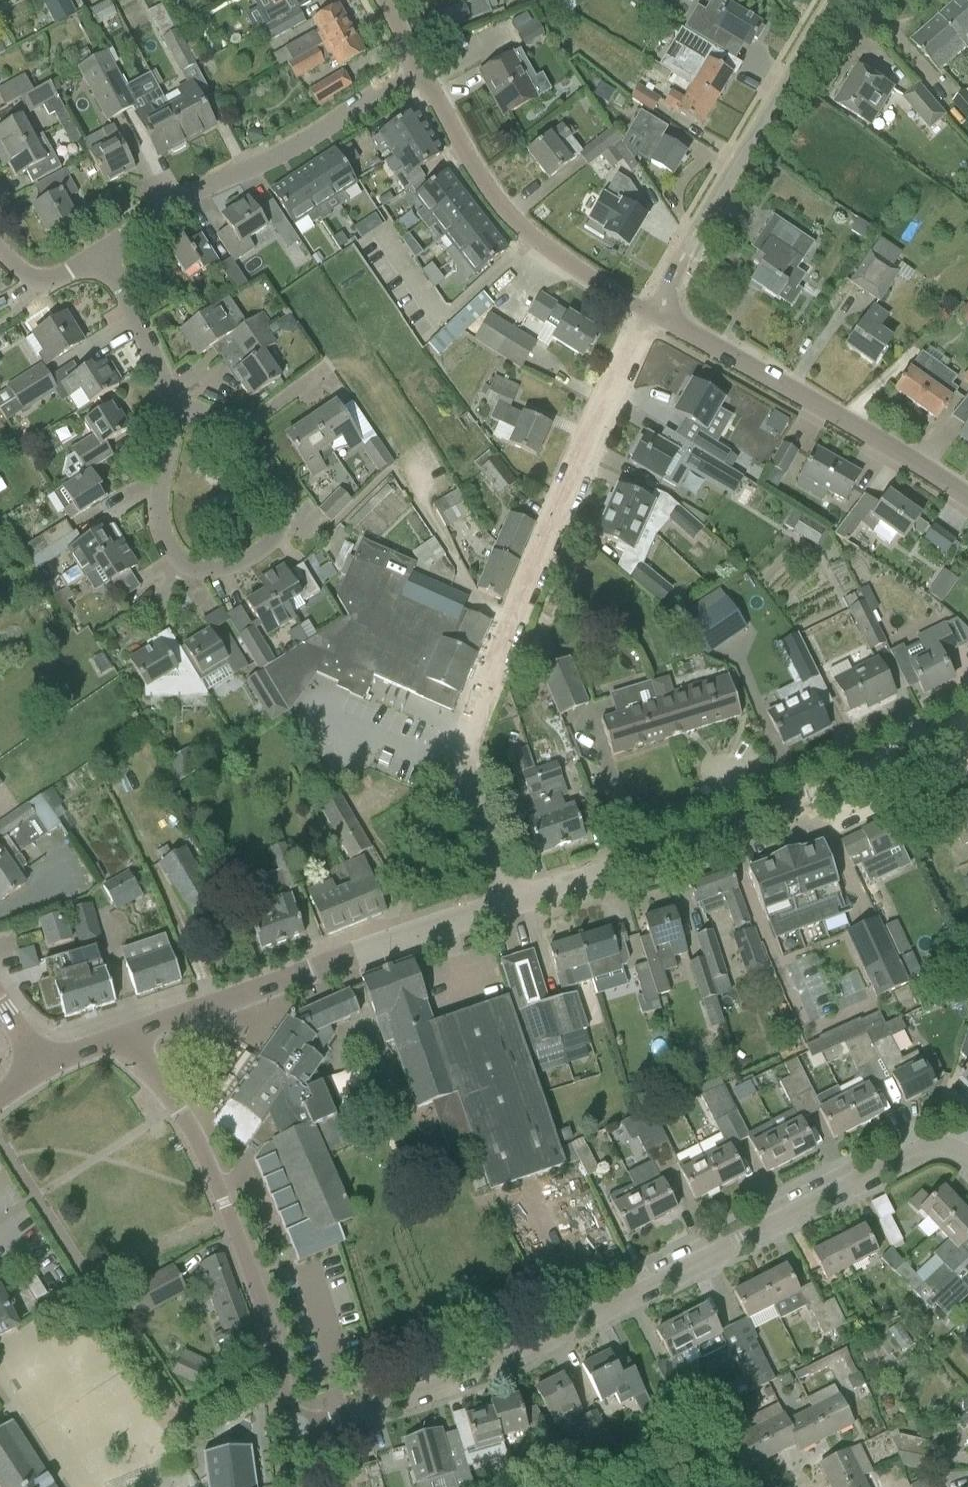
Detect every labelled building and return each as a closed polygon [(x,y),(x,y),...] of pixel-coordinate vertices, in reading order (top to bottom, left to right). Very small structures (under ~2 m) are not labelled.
[(55,25),(76,13),(69,0),(51,0),(43,4),(55,25)] [(489,13),(486,0),(482,0),(466,4),(469,18),(489,13)] [(490,10),(496,8),(494,0),(486,0),(490,10)] [(925,57),(940,73),(967,49),(967,50),(967,0),(959,0),(912,42),(925,57)] [(112,2),(94,11),(99,22),(117,14),(112,2)] [(257,33),(268,27),(290,15),(283,3),(275,7),(250,21),(257,33)] [(148,12),(163,39),(182,74),(196,66),(194,63),(185,47),(162,4),(148,12)] [(764,29),(761,27),(762,25),(728,4),(719,20),(697,7),(684,29),(722,52),(730,38),(748,49),(754,39),(757,41),(764,29)] [(470,21),(464,5),(441,14),(447,30),(470,21)] [(280,51),(288,65),(352,30),(338,6),(313,20),(320,33),(315,37),(313,33),(280,51)] [(290,15),(268,27),(268,28),(266,29),(272,42),(305,23),(299,11),(290,15)] [(527,14),(511,23),(524,46),(525,45),(545,35),(536,19),(531,22),(527,14)] [(352,30),(288,65),(295,77),(325,61),(324,59),(332,54),(340,68),(365,54),(352,30)] [(684,31),(677,42),(695,53),(679,79),(693,87),(717,101),(732,75),(718,67),(725,55),(684,31)] [(195,42),(185,47),(194,63),(204,58),(195,42)] [(107,53),(93,61),(122,115),(137,107),(107,53)] [(490,85),(507,115),(537,99),(513,55),(479,73),(487,87),(490,85)] [(122,115),(93,61),(78,69),(107,124),(122,115)] [(836,104),(872,126),(894,88),(859,66),(836,104)] [(310,92),(318,106),(351,86),(343,72),(310,92)] [(21,99),(34,92),(25,76),(0,90),(0,95),(6,107),(21,99)] [(50,83),(34,92),(21,99),(30,114),(58,98),(50,83)] [(184,102),(169,110),(186,142),(215,127),(192,84),(178,91),(184,102)] [(946,116),(920,85),(904,99),(930,130),(946,116)] [(638,87),(631,99),(640,105),(648,92),(638,87)] [(671,92),(664,104),(678,113),(677,113),(684,117),(701,127),(717,101),(693,87),(685,101),(671,92)] [(186,142),(169,110),(159,90),(144,98),(149,107),(135,114),(158,157),(171,150),(173,154),(177,153),(183,150),(186,147),(184,143),(186,142)] [(965,91),(952,102),(967,120),(967,95),(965,91)] [(54,114),(60,125),(70,120),(64,108),(54,114)] [(637,155),(651,164),(671,176),(685,153),(661,139),(668,128),(640,112),(629,132),(638,137),(645,141),(637,155)] [(394,156),(427,134),(414,113),(372,140),(377,149),(386,143),(394,156)] [(34,139),(22,118),(0,130),(0,158),(34,139)] [(70,120),(60,125),(66,136),(76,131),(70,120)] [(105,139),(86,149),(89,155),(96,168),(105,185),(136,169),(126,151),(112,126),(101,132),(105,139)] [(571,162),(559,147),(571,138),(562,127),(550,136),(549,135),(527,153),(548,179),(564,167),(571,162)] [(253,129),(246,133),(252,144),(263,138),(259,131),(253,129)] [(588,166),(602,156),(612,147),(620,141),(611,130),(579,155),(588,166)] [(419,169),(441,155),(427,134),(394,156),(403,169),(393,176),(404,193),(425,179),(419,169)] [(34,187),(60,173),(52,158),(46,161),(34,139),(0,158),(0,159),(4,167),(9,164),(16,177),(26,172),(34,187)] [(612,147),(602,156),(611,168),(621,161),(629,172),(638,166),(634,160),(622,144),(620,141),(612,147)] [(351,146),(340,153),(349,166),(360,159),(351,146)] [(356,185),(334,151),(313,165),(335,199),(340,207),(349,202),(343,193),(356,185)] [(335,199),(313,165),(293,178),(320,220),(321,222),(331,216),(324,206),(335,199)] [(60,173),(34,187),(43,202),(32,208),(47,235),(76,219),(66,200),(77,194),(65,172),(60,174),(60,173)] [(422,224),(462,193),(446,173),(415,198),(424,210),(416,216),(422,224)] [(617,175),(585,229),(601,239),(605,233),(629,248),(646,219),(636,213),(641,203),(632,188),(628,182),(617,175)] [(320,220),(293,178),(272,192),(294,225),(306,217),(312,226),(320,220)] [(445,236),(476,212),(462,193),(422,224),(429,232),(436,226),(445,236)] [(389,194),(378,201),(382,207),(393,200),(389,194)] [(217,236),(234,263),(254,249),(248,239),(267,227),(249,199),(221,217),(228,228),(217,236)] [(261,210),(273,228),(285,220),(273,202),(261,210)] [(452,262),(491,231),(476,212),(445,236),(453,247),(445,253),(452,262)] [(375,216),(368,221),(375,231),(382,226),(375,216)] [(753,263),(760,268),(750,282),(777,300),(787,286),(794,291),(805,276),(796,271),(815,244),(775,217),(756,245),(763,249),(753,263)] [(859,219),(851,232),(863,240),(871,228),(859,219)] [(475,275),(507,250),(491,231),(452,262),(458,269),(466,263),(475,275)] [(340,232),(331,237),(338,247),(346,242),(340,232)] [(219,262),(201,235),(190,242),(186,236),(167,249),(184,275),(199,266),(203,272),(219,262)] [(415,244),(408,250),(414,260),(423,254),(415,244)] [(318,254),(312,258),(317,266),(323,261),(318,254)] [(879,301),(898,272),(871,254),(851,283),(879,301)] [(219,267),(236,293),(248,285),(231,259),(219,267)] [(431,265),(422,271),(428,280),(437,273),(431,265)] [(437,273),(428,280),(434,289),(443,281),(437,273)] [(493,305),(484,294),(428,346),(438,356),(493,305)] [(537,340),(548,347),(553,339),(582,357),(597,334),(569,316),(569,315),(540,296),(529,313),(547,325),(537,340)] [(226,338),(220,329),(230,322),(219,304),(181,330),(200,357),(226,338)] [(967,329),(967,327),(967,305),(955,316),(967,329)] [(846,347),(873,366),(891,339),(878,330),(887,317),(873,307),(857,331),(846,347)] [(230,336),(239,349),(265,331),(266,332),(273,327),(264,314),(257,318),(256,318),(230,336)] [(291,314),(277,323),(281,330),(290,331),(299,325),(291,314)] [(26,341),(37,360),(41,358),(46,366),(83,342),(66,315),(39,332),(26,341)] [(475,340),(521,369),(536,344),(490,316),(475,340)] [(265,331),(239,349),(248,362),(234,371),(252,398),(280,379),(269,362),(263,353),(275,345),(266,332),(265,331)] [(951,400),(958,390),(951,385),(957,378),(921,353),(913,364),(894,390),(937,420),(951,400)] [(61,384),(69,398),(81,390),(90,404),(119,386),(116,382),(120,379),(111,365),(107,367),(104,363),(93,370),(90,366),(61,384)] [(49,378),(42,367),(8,388),(9,390),(0,395),(0,409),(49,378)] [(0,409),(0,411),(7,422),(23,412),(57,390),(49,378),(0,409)] [(674,413),(706,432),(723,401),(691,382),(681,400),(677,400),(673,407),(675,410),(674,413)] [(490,420),(516,431),(510,445),(536,457),(549,426),(523,414),(523,415),(509,409),(514,397),(491,386),(490,388),(485,386),(481,394),(486,396),(485,398),(497,404),(490,420)] [(336,403),(311,420),(329,447),(342,438),(352,453),(363,445),(336,403)] [(70,483),(91,470),(113,456),(106,444),(130,429),(120,413),(117,415),(111,405),(84,421),(94,436),(71,450),(75,455),(68,460),(64,474),(70,483)] [(329,447),(311,420),(286,437),(313,478),(325,470),(315,455),(329,447)] [(959,436),(967,442),(967,424),(959,436)] [(743,478),(722,465),(692,446),(665,429),(658,441),(646,434),(640,444),(637,442),(629,456),(632,458),(630,463),(661,481),(662,480),(675,488),(688,465),(733,494),(743,478)] [(692,446),(722,465),(730,453),(699,434),(692,446)] [(393,462),(378,440),(363,450),(378,472),(393,462)] [(770,467),(784,475),(797,452),(783,444),(770,467)] [(800,476),(845,502),(861,474),(816,448),(800,476)] [(515,485),(496,459),(480,472),(500,497),(515,485)] [(91,470),(70,483),(70,484),(62,489),(72,505),(64,511),(70,521),(105,499),(99,490),(102,488),(91,470)] [(607,509),(606,511),(643,528),(649,514),(657,518),(662,508),(653,505),(654,504),(617,488),(613,497),(609,495),(604,508),(607,509)] [(319,510),(331,522),(332,523),(352,502),(339,489),(319,510)] [(442,498),(432,504),(433,505),(445,529),(455,523),(472,514),(459,489),(442,498)] [(864,495),(853,511),(835,535),(845,542),(859,525),(872,534),(880,523),(904,540),(920,517),(887,493),(879,505),(864,495)] [(669,520),(692,540),(703,528),(680,508),(669,520)] [(643,528),(606,511),(605,514),(602,512),(596,524),(600,526),(596,535),(617,545),(615,549),(639,560),(644,547),(637,541),(643,528)] [(510,514),(497,544),(508,549),(504,558),(516,564),(534,524),(515,516),(510,514)] [(793,532),(816,546),(825,532),(803,517),(793,532)] [(41,538),(22,550),(29,561),(41,554),(73,533),(66,522),(40,538),(41,538)] [(79,568),(62,578),(63,579),(68,588),(69,589),(86,577),(100,569),(94,560),(122,543),(121,543),(111,526),(102,532),(100,530),(84,541),(68,551),(69,552),(79,568)] [(924,539),(946,554),(955,542),(933,526),(924,539)] [(274,663),(263,670),(264,671),(289,712),(316,674),(351,690),(349,695),(362,701),(363,700),(373,677),(450,711),(490,623),(469,613),(462,610),(467,598),(449,590),(412,573),(416,564),(362,540),(354,558),(337,598),(348,617),(303,645),(274,663)] [(122,543),(94,560),(100,569),(102,567),(111,582),(115,588),(116,587),(133,576),(130,571),(137,566),(125,546),(122,542),(121,543),(122,543)] [(508,549),(497,544),(478,589),(483,591),(482,593),(501,601),(516,564),(504,558),(508,549)] [(41,554),(29,561),(35,571),(47,564),(41,554)] [(566,554),(560,566),(573,571),(578,559),(566,554)] [(330,563),(321,569),(330,581),(339,575),(330,563)] [(259,582),(265,592),(266,592),(277,610),(285,605),(286,605),(300,597),(303,603),(320,593),(303,564),(287,574),(283,567),(259,582)] [(630,580),(659,604),(671,590),(642,566),(630,580)] [(945,575),(929,596),(940,605),(956,583),(945,575)] [(68,589),(54,598),(65,616),(73,611),(67,602),(74,598),(68,589)] [(266,592),(265,592),(247,603),(257,620),(267,636),(294,620),(286,605),(285,605),(277,610),(266,592)] [(859,592),(845,599),(850,609),(864,602),(859,592)] [(871,598),(864,602),(867,607),(870,613),(877,610),(871,598)] [(687,626),(706,655),(745,628),(726,600),(687,626)] [(864,602),(850,609),(870,650),(884,642),(870,613),(867,607),(864,602)] [(889,652),(907,688),(918,683),(924,694),(952,680),(940,656),(955,649),(967,642),(967,630),(957,618),(943,625),(918,638),(920,642),(902,651),(900,647),(889,652)] [(298,628),(307,642),(317,636),(308,623),(298,628)] [(239,637),(260,672),(274,663),(254,629),(239,637)] [(233,676),(247,667),(237,650),(226,633),(215,640),(210,630),(183,646),(210,692),(234,678),(233,676)] [(782,706),(767,714),(783,745),(800,737),(802,741),(810,737),(829,728),(820,710),(810,689),(822,683),(805,649),(798,635),(782,644),(789,657),(801,682),(776,694),(782,706)] [(555,664),(545,638),(530,644),(559,716),(588,705),(569,658),(555,664)] [(145,686),(145,699),(210,699),(190,666),(180,649),(168,655),(160,642),(129,660),(145,686)] [(834,681),(841,694),(849,712),(874,699),(877,704),(895,695),(886,677),(877,659),(834,681)] [(245,682),(270,723),(289,712),(264,671),(245,682)] [(650,682),(652,687),(657,703),(668,739),(741,716),(728,676),(673,693),(668,677),(650,682)] [(657,703),(652,687),(636,692),(641,708),(601,720),(612,756),(668,739),(657,703)] [(527,747),(514,751),(522,775),(535,770),(527,747)] [(187,750),(168,762),(180,781),(199,769),(187,750)] [(382,754),(378,763),(388,767),(392,758),(382,754)] [(535,770),(561,847),(584,839),(573,806),(564,809),(560,797),(566,795),(555,763),(535,770)] [(535,770),(522,775),(533,806),(532,806),(536,819),(527,821),(539,854),(561,847),(535,770)] [(63,804),(53,789),(28,805),(28,804),(0,823),(0,902),(15,892),(25,885),(16,872),(26,866),(19,855),(48,835),(61,826),(56,819),(64,813),(60,806),(63,804)] [(948,802),(956,820),(950,823),(962,847),(967,844),(967,793),(948,802)] [(333,830),(350,860),(370,849),(340,798),(320,809),(333,830)] [(889,819),(841,842),(849,860),(854,869),(861,865),(870,884),(893,873),(898,870),(889,852),(902,845),(897,837),(889,819)] [(771,862),(747,871),(762,912),(764,911),(768,922),(774,941),(847,914),(840,896),(837,885),(822,843),(799,852),(798,852),(797,849),(791,851),(792,853),(790,857),(781,860),(777,859),(776,856),(770,859),(771,862)] [(257,920),(251,922),(254,930),(261,949),(304,934),(297,915),(289,892),(302,887),(285,845),(270,851),(278,872),(282,884),(262,891),(270,915),(257,920)] [(158,863),(185,908),(196,926),(222,910),(185,848),(158,863)] [(308,891),(319,918),(327,937),(385,913),(363,857),(344,865),(352,884),(336,891),(332,881),(308,891)] [(748,923),(736,891),(737,890),(730,869),(687,884),(695,905),(724,895),(735,928),(748,923)] [(103,887),(112,904),(138,889),(129,873),(103,887)] [(71,911),(83,947),(102,940),(90,904),(71,911)] [(687,954),(679,929),(673,910),(643,919),(649,936),(639,939),(651,977),(677,969),(673,958),(687,954)] [(71,940),(65,923),(69,922),(68,916),(64,918),(62,914),(40,921),(49,947),(71,940)] [(877,918),(846,932),(877,998),(908,983),(877,918)] [(586,937),(580,939),(588,965),(592,981),(597,980),(602,978),(610,976),(615,974),(620,973),(623,972),(622,969),(622,966),(623,966),(625,965),(629,960),(624,944),(628,942),(623,926),(616,928),(600,933),(589,936),(586,937)] [(747,975),(748,977),(768,969),(753,929),(731,936),(745,975),(747,975)] [(695,937),(702,960),(704,959),(710,982),(726,977),(712,931),(695,937)] [(580,939),(548,948),(561,990),(592,981),(588,965),(580,939)] [(53,976),(44,979),(47,988),(55,985),(65,1018),(115,1003),(105,970),(103,970),(96,946),(48,960),(53,976)] [(126,965),(126,966),(129,977),(136,996),(181,981),(174,962),(170,950),(126,965)] [(20,954),(24,968),(24,970),(36,966),(32,951),(20,954)] [(548,1002),(549,1002),(539,972),(537,972),(532,953),(503,962),(503,963),(501,963),(516,1013),(520,1012),(539,1074),(568,1065),(564,1053),(559,1037),(548,1002)] [(710,982),(704,959),(702,960),(690,963),(702,1002),(715,998),(710,982)] [(410,961),(361,978),(363,984),(368,997),(376,1021),(384,1045),(394,1041),(417,1109),(431,1104),(448,1155),(474,1147),(470,1134),(432,1024),(413,969),(410,961)] [(633,968),(646,1006),(659,1002),(647,964),(633,968)] [(258,1059),(217,1118),(250,1142),(247,1145),(249,1147),(258,1153),(254,1159),(292,1245),(299,1261),(337,1245),(339,1244),(344,1242),(337,1226),(353,1219),(345,1201),(325,1155),(355,1142),(347,1123),(340,1126),(316,1071),(323,1061),(318,1058),(326,1045),(333,1035),(329,1026),(359,1013),(357,1009),(349,991),(287,1018),(258,1059)] [(576,994),(549,1002),(548,1002),(559,1037),(585,1029),(587,1029),(576,994)] [(507,997),(432,1024),(470,1134),(474,1147),(479,1161),(483,1173),(490,1192),(491,1192),(565,1166),(559,1147),(558,1146),(555,1135),(514,1016),(507,997)] [(820,1040),(805,1046),(811,1060),(844,1045),(856,1039),(868,1034),(885,1026),(878,1013),(860,1021),(859,1019),(819,1038),(820,1040)] [(585,1029),(559,1037),(564,1053),(590,1045),(585,1029)] [(966,1030),(958,1053),(967,1063),(967,1029),(966,1030)] [(856,1039),(869,1064),(879,1059),(889,1079),(893,1077),(905,1102),(935,1088),(931,1080),(944,1074),(935,1056),(921,1062),(916,1052),(901,1059),(889,1036),(873,1045),(868,1034),(856,1039)] [(857,1070),(869,1064),(856,1039),(844,1045),(857,1070)] [(799,1064),(789,1069),(801,1095),(812,1090),(799,1064)] [(958,1076),(967,1087),(967,1066),(958,1076)] [(694,1068),(692,1072),(693,1077),(697,1080),(705,1079),(708,1074),(707,1069),(703,1067),(694,1068)] [(801,1095),(789,1069),(777,1075),(789,1101),(801,1095)] [(857,1091),(843,1098),(857,1127),(882,1114),(862,1076),(853,1081),(857,1091)] [(725,1085),(714,1091),(727,1117),(737,1111),(725,1085)] [(686,1087),(671,1091),(676,1106),(691,1101),(686,1087)] [(727,1117),(714,1091),(702,1096),(715,1122),(727,1117)] [(857,1127),(843,1098),(829,1105),(824,1096),(814,1101),(833,1139),(857,1127)] [(785,1115),(770,1123),(774,1130),(775,1132),(790,1161),(814,1149),(805,1131),(799,1120),(795,1111),(785,1115)] [(656,1116),(644,1121),(657,1147),(668,1141),(656,1116)] [(657,1147),(644,1121),(633,1126),(646,1152),(657,1147)] [(570,1129),(555,1135),(558,1146),(574,1141),(570,1129)] [(774,1130),(750,1142),(751,1145),(766,1173),(790,1161),(775,1132),(774,1130)] [(722,1133),(697,1145),(719,1188),(743,1176),(722,1133)] [(719,1188),(697,1145),(673,1157),(695,1200),(719,1188)] [(575,1152),(587,1177),(599,1171),(586,1146),(575,1152)] [(638,1194),(637,1194),(652,1223),(676,1210),(651,1162),(627,1174),(638,1194)] [(933,1225),(938,1230),(962,1208),(943,1188),(930,1200),(922,1192),(908,1204),(923,1221),(927,1218),(933,1225)] [(652,1223),(637,1194),(623,1202),(618,1192),(608,1197),(627,1235),(652,1223)] [(923,1283),(932,1293),(967,1260),(967,1256),(960,1247),(967,1239),(967,1215),(962,1208),(938,1230),(948,1239),(933,1254),(943,1265),(923,1283)] [(878,1222),(887,1240),(891,1248),(903,1242),(889,1216),(878,1222)] [(863,1227),(838,1240),(852,1267),(877,1254),(863,1227)] [(852,1267),(838,1240),(812,1253),(826,1280),(852,1267)] [(217,1337),(219,1347),(226,1366),(246,1358),(237,1332),(249,1327),(223,1254),(204,1261),(215,1291),(210,1292),(225,1334),(217,1337)] [(932,1293),(934,1295),(940,1302),(960,1283),(967,1292),(967,1260),(932,1293)] [(925,1304),(934,1295),(932,1293),(923,1283),(905,1263),(895,1272),(914,1292),(925,1304)] [(123,1294),(136,1318),(187,1291),(174,1266),(123,1294)] [(785,1267),(759,1280),(773,1307),(780,1319),(805,1306),(785,1267)] [(35,1274),(25,1280),(38,1300),(48,1294),(35,1274)] [(773,1307),(759,1280),(734,1293),(748,1320),(773,1307)] [(18,1328),(0,1291),(0,1336),(18,1328)] [(833,1299),(822,1305),(834,1329),(846,1324),(833,1299)] [(834,1329),(822,1305),(811,1310),(823,1335),(834,1329)] [(681,1320),(695,1347),(701,1359),(726,1346),(706,1307),(681,1320)] [(695,1347),(681,1320),(656,1332),(676,1371),(687,1365),(681,1354),(695,1347)] [(743,1344),(747,1353),(763,1385),(774,1379),(767,1364),(754,1339),(743,1344)] [(804,1367),(809,1378),(850,1357),(844,1347),(804,1367)] [(619,1405),(632,1398),(651,1436),(663,1430),(631,1366),(620,1372),(609,1351),(581,1366),(598,1399),(613,1392),(619,1405)] [(763,1385),(747,1353),(735,1359),(751,1391),(763,1385)] [(173,1372),(199,1386),(209,1368),(185,1354),(182,1360),(173,1372)] [(859,1372),(847,1378),(852,1389),(864,1383),(859,1372)] [(788,1374),(780,1378),(784,1386),(792,1382),(788,1374)] [(536,1389),(555,1427),(581,1414),(562,1375),(536,1389)] [(807,1398),(812,1409),(827,1438),(853,1425),(833,1385),(807,1398)] [(669,1393),(685,1425),(698,1419),(682,1387),(669,1393)] [(490,1403),(492,1409),(501,1437),(528,1430),(526,1424),(543,1419),(536,1406),(522,1411),(518,1396),(490,1403)] [(755,1396),(744,1402),(750,1412),(760,1407),(755,1396)] [(962,1402),(962,1409),(966,1413),(955,1423),(962,1431),(966,1427),(967,1429),(967,1397),(962,1402)] [(751,1417),(756,1428),(771,1457),(797,1444),(786,1422),(787,1421),(778,1403),(751,1417)] [(734,1407),(725,1412),(728,1418),(737,1413),(734,1407)] [(468,1428),(457,1431),(461,1449),(462,1449),(473,1445),(475,1451),(491,1446),(494,1458),(506,1455),(501,1437),(492,1409),(465,1417),(468,1428)] [(812,1409),(787,1421),(786,1422),(797,1444),(800,1451),(827,1438),(812,1409)] [(583,1419),(601,1454),(613,1447),(596,1412),(583,1419)] [(11,1421),(0,1429),(0,1486),(54,1486),(11,1421)] [(771,1457),(756,1428),(730,1441),(745,1470),(771,1457)] [(461,1449),(457,1431),(443,1435),(441,1429),(404,1440),(416,1484),(452,1474),(455,1482),(470,1478),(462,1449),(461,1449)] [(897,1452),(925,1458),(929,1442),(901,1435),(897,1452)] [(251,1447),(203,1453),(207,1486),(257,1486),(251,1447)] [(831,1486),(841,1486),(861,1477),(849,1450),(820,1464),(831,1486)] [(369,1486),(384,1486),(377,1462),(363,1466),(369,1486)] [(841,1486),(880,1486),(873,1472),(861,1477),(841,1486)]
